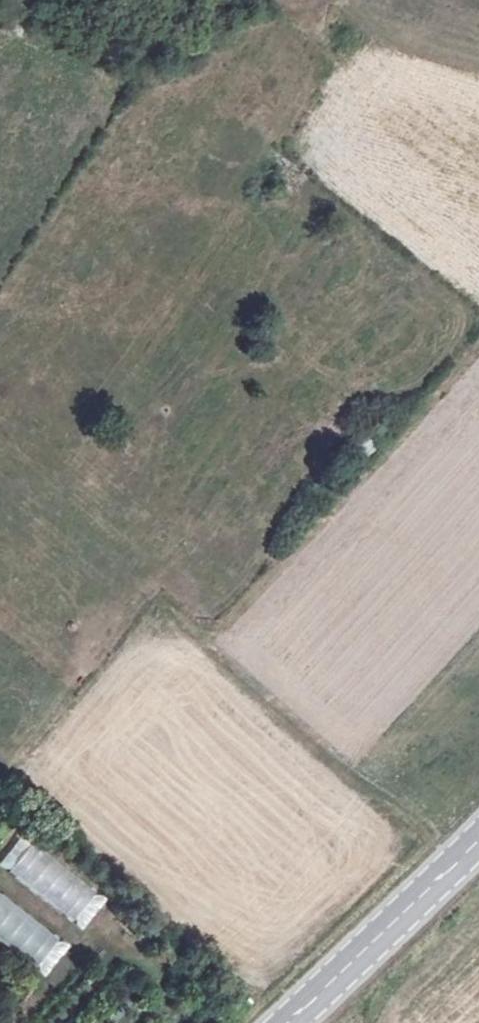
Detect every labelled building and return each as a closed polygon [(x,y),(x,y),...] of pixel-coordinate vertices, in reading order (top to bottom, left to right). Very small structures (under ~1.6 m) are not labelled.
[(81,931),(105,902),(23,834),(0,861),(0,864),(81,931)] [(49,973),(70,942),(0,896),(0,941),(49,973)]
